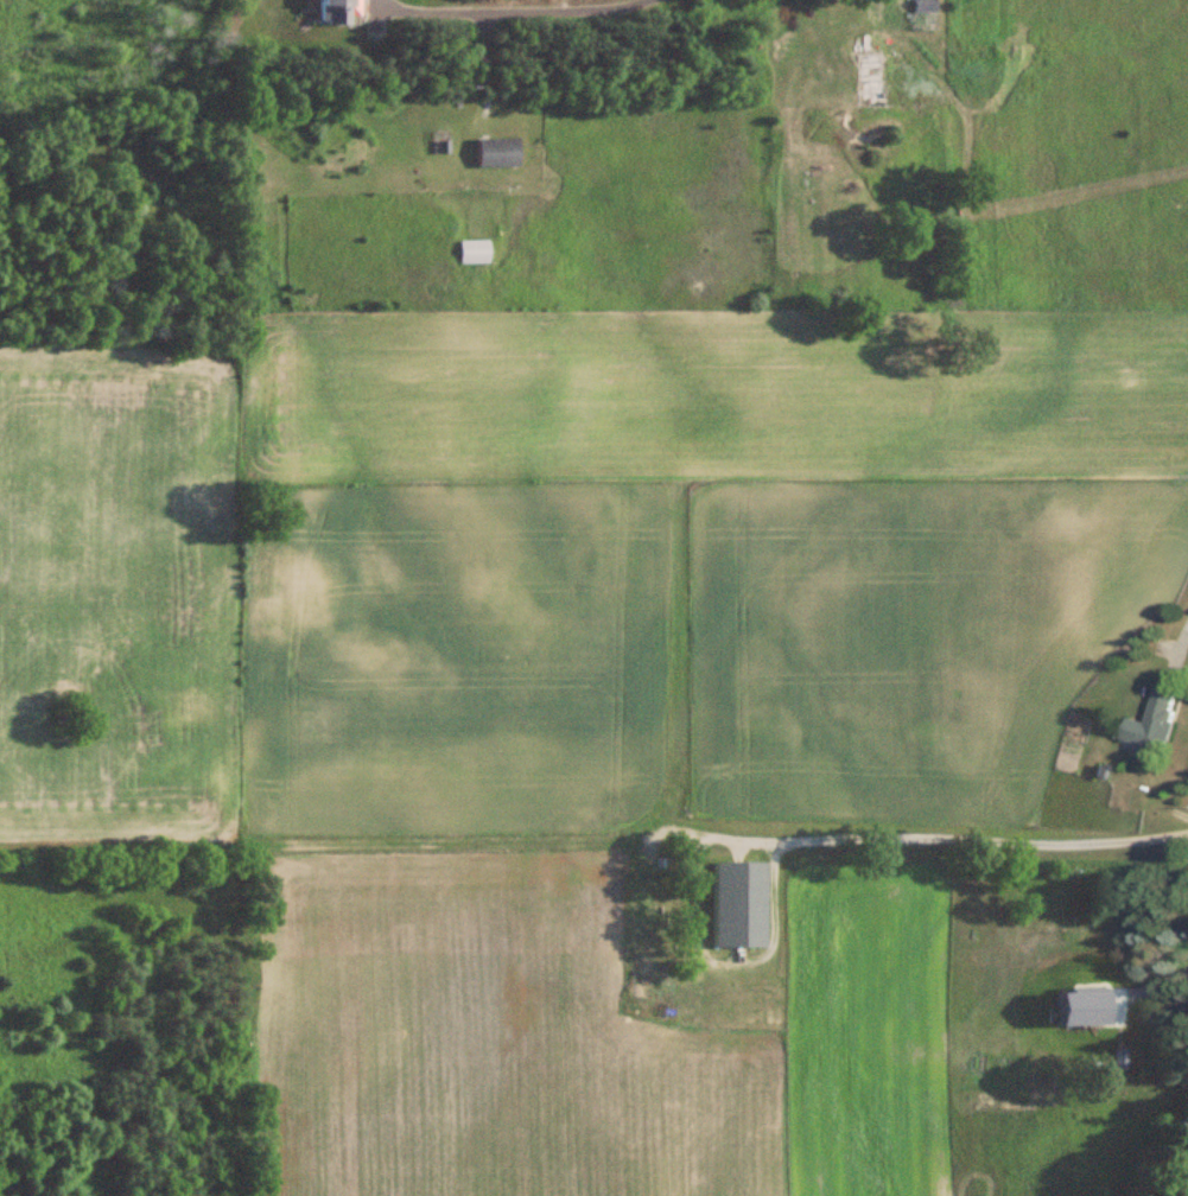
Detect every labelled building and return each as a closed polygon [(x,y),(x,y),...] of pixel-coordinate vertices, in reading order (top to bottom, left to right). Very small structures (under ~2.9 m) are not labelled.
[(352,0),(324,0),(323,24),(352,24),(352,0)] [(861,108),(891,108),(891,56),(861,56),(861,108)] [(520,168),(520,140),(480,140),(480,168),(520,168)] [(460,242),(460,264),(489,264),(489,242),(460,242)] [(1164,752),(1179,694),(1155,688),(1146,723),(1125,718),(1119,740),(1164,752)] [(714,946),(766,946),(766,861),(714,861),(714,946)]
